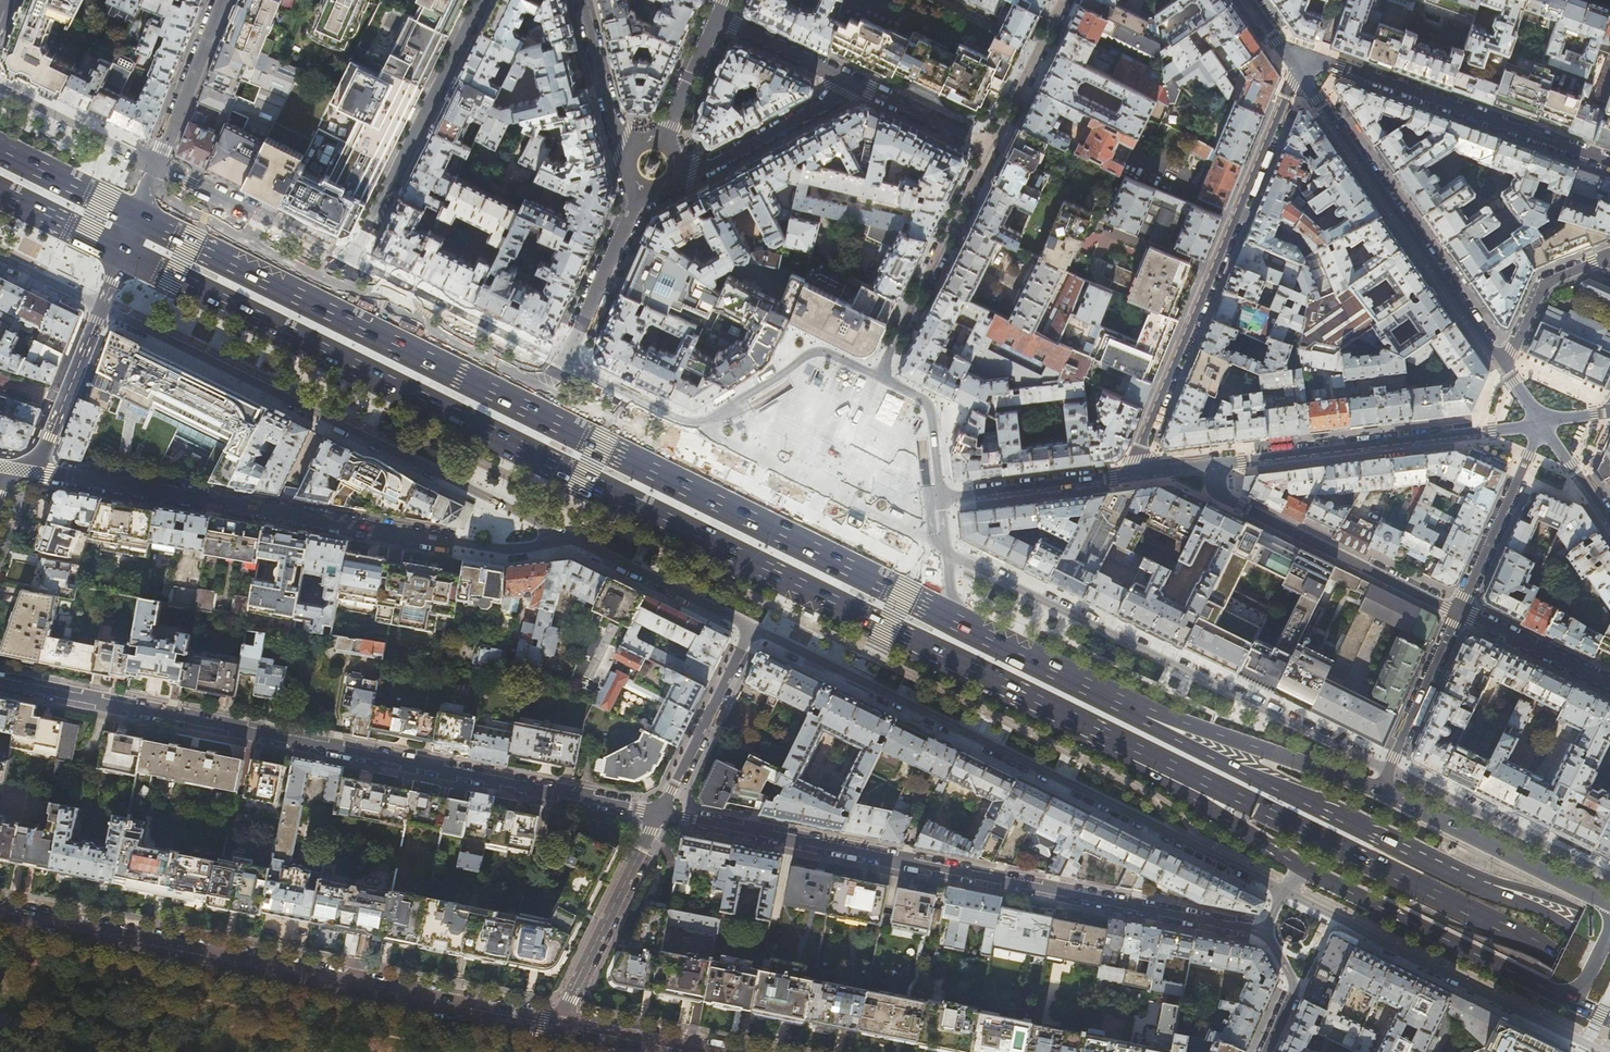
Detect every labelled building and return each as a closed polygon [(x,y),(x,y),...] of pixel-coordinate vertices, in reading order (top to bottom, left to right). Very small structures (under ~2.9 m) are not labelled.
[(77,61),(51,48),(48,42),(48,41),(47,41),(51,30),(52,31),(53,28),(52,28),(54,23),(61,25),(64,18),(65,19),(66,18),(70,19),(69,22),(72,23),(84,0),(24,0),(23,2),(2,58),(4,63),(6,68),(54,91),(60,94),(75,66),(77,61)] [(105,7),(108,8),(107,10),(108,12),(113,14),(114,13),(115,12),(117,13),(118,11),(134,19),(134,18),(141,4),(143,0),(109,0),(105,7)] [(141,4),(164,14),(162,20),(154,17),(150,19),(139,48),(143,50),(137,62),(136,65),(142,68),(149,53),(152,54),(162,31),(167,33),(163,43),(161,44),(150,71),(153,72),(172,82),(203,3),(194,0),(143,0),(141,4)] [(224,37),(270,55),(276,40),(268,36),(272,28),(273,29),(277,20),(273,18),(280,0),(239,0),(224,37)] [(321,2),(319,1),(314,14),(315,15),(309,29),(320,34),(319,35),(320,36),(336,43),(336,41),(347,46),(354,28),(355,29),(358,22),(357,22),(367,0),(322,0),(321,2)] [(450,34),(461,11),(467,0),(420,0),(422,1),(414,16),(450,34)] [(494,8),(483,30),(521,49),(522,47),(537,17),(543,3),(536,0),(498,0),(494,8)] [(566,0),(545,0),(543,3),(537,17),(540,19),(543,17),(544,14),(547,15),(543,24),(547,40),(555,39),(575,33),(566,0)] [(609,37),(647,28),(646,21),(640,18),(638,19),(636,11),(633,9),(631,10),(629,0),(600,0),(609,37)] [(700,4),(692,0),(657,0),(662,2),(663,5),(659,13),(658,13),(658,14),(656,14),(654,20),(655,21),(654,22),(655,23),(653,28),(650,29),(683,44),(700,4)] [(747,6),(750,13),(789,32),(801,6),(802,3),(796,0),(795,0),(794,2),(792,3),(791,2),(790,0),(750,0),(747,6)] [(816,9),(808,10),(801,6),(789,32),(830,52),(832,44),(838,20),(832,17),(830,13),(836,0),(820,0),(816,9)] [(1006,18),(998,35),(1022,47),(1023,47),(1039,14),(1012,0),(969,0),(1006,18)] [(1046,0),(1012,0),(1039,14),(1046,0)] [(1081,3),(1160,42),(1160,39),(1158,24),(1157,19),(1147,19),(1116,3),(1117,0),(1082,0),(1081,3)] [(1156,12),(1157,19),(1158,24),(1192,0),(1173,0),(1156,12)] [(1230,0),(1196,0),(1198,0),(1202,5),(1200,11),(1160,39),(1160,42),(1162,51),(1188,33),(1193,29),(1232,2),(1230,0)] [(1295,31),(1313,38),(1320,17),(1322,13),(1306,7),(1309,0),(1273,0),(1295,31)] [(1342,12),(1364,19),(1366,20),(1369,9),(1372,10),(1373,6),(1372,5),(1371,5),(1372,0),(1346,0),(1342,12)] [(1387,1),(1412,10),(1414,5),(1409,3),(1410,1),(1412,2),(1412,0),(1387,0),(1387,1)] [(1425,2),(1465,16),(1466,13),(1475,16),(1480,1),(1481,0),(1425,0),(1425,2)] [(1480,1),(1500,8),(1499,13),(1497,14),(1496,15),(1495,15),(1493,22),(1494,23),(1494,24),(1495,25),(1493,30),(1473,23),(1470,32),(1465,44),(1472,46),(1468,58),(1473,60),(1482,63),(1484,63),(1490,47),(1508,54),(1516,31),(1511,29),(1521,0),(1481,0),(1480,1)] [(1525,5),(1542,11),(1543,12),(1542,14),(1546,15),(1545,18),(1549,19),(1550,15),(1558,17),(1564,0),(1527,0),(1525,5)] [(1586,77),(1596,48),(1609,8),(1609,7),(1590,0),(1564,0),(1558,17),(1554,30),(1546,53),(1550,55),(1547,62),(1556,65),(1586,77)] [(1247,25),(1232,2),(1193,29),(1195,31),(1198,29),(1202,36),(1210,31),(1213,34),(1205,40),(1211,49),(1212,49),(1220,44),(1247,25)] [(1160,42),(1081,3),(1069,26),(1096,39),(1101,42),(1104,36),(1105,37),(1109,36),(1111,37),(1112,36),(1163,61),(1162,58),(1162,51),(1160,42)] [(1596,48),(1606,51),(1609,42),(1609,8),(1596,48)] [(1369,21),(1379,24),(1380,21),(1383,12),(1373,9),(1369,21)] [(1336,28),(1331,44),(1368,58),(1375,36),(1367,33),(1367,31),(1364,29),(1363,32),(1359,31),(1364,19),(1342,12),(1336,28)] [(437,60),(450,34),(414,16),(410,14),(385,66),(425,85),(437,60)] [(1549,19),(1546,27),(1554,30),(1558,17),(1550,15),(1549,19)] [(1022,47),(998,35),(987,56),(963,44),(957,56),(912,34),(909,41),(861,17),(859,22),(850,17),(847,25),(838,20),(832,44),(861,58),(894,73),(897,67),(956,96),(977,106),(993,73),(1006,79),(1022,47)] [(1320,17),(1313,38),(1322,41),(1329,20),(1320,17)] [(134,18),(134,19),(123,42),(129,44),(140,21),(134,18)] [(1375,36),(1368,58),(1374,60),(1400,48),(1400,45),(1401,43),(1402,41),(1405,31),(1380,21),(1379,24),(1375,36)] [(1263,48),(1247,25),(1220,44),(1221,46),(1224,44),(1229,52),(1227,54),(1229,57),(1232,55),(1237,62),(1234,64),(1236,66),(1263,48)] [(1096,39),(1069,26),(1058,49),(1107,73),(1111,64),(1094,55),(1091,61),(1087,59),(1096,39)] [(647,28),(609,37),(626,106),(654,108),(683,44),(650,29),(648,28),(647,28)] [(1400,48),(1374,60),(1450,88),(1461,56),(1463,50),(1451,46),(1449,52),(1435,48),(1434,49),(1433,48),(1433,50),(1429,48),(1429,47),(1428,47),(1428,45),(1415,40),(1417,33),(1406,29),(1405,31),(1402,41),(1408,43),(1406,50),(1400,48)] [(521,49),(483,30),(472,53),(461,75),(499,93),(503,85),(495,82),(493,76),(496,71),(499,73),(503,65),(499,63),(502,59),(507,57),(515,61),(521,49)] [(522,47),(521,49),(515,61),(511,69),(507,77),(504,82),(514,87),(520,74),(524,73),(527,65),(527,62),(530,61),(536,64),(541,91),(538,97),(503,105),(495,101),(491,109),(510,119),(524,116),(561,107),(559,101),(569,98),(571,104),(591,99),(588,87),(578,89),(572,67),(568,49),(578,46),(575,33),(555,39),(556,45),(546,47),(544,41),(522,47)] [(1188,33),(1162,51),(1162,58),(1169,53),(1173,54),(1174,56),(1174,60),(1164,67),(1165,73),(1166,80),(1200,57),(1203,55),(1188,33)] [(224,37),(206,83),(237,96),(221,134),(206,166),(243,184),(268,136),(302,68),(270,55),(224,37)] [(729,46),(719,70),(733,76),(737,82),(739,83),(740,83),(740,84),(753,80),(759,84),(768,76),(772,78),(778,64),(736,43),(735,43),(734,43),(733,44),(732,44),(731,45),(730,45),(729,46)] [(356,52),(364,55),(364,54),(365,54),(368,49),(359,44),(356,52)] [(1245,84),(1237,101),(1264,112),(1281,73),(1263,48),(1236,66),(1241,74),(1244,72),(1247,77),(1245,84)] [(1120,126),(1139,135),(1157,98),(1107,73),(1058,49),(1039,87),(1085,109),(1094,113),(1109,120),(1120,126)] [(1211,49),(1203,55),(1200,57),(1216,80),(1226,74),(1228,72),(1212,49),(1211,49)] [(117,52),(113,60),(108,71),(128,81),(136,65),(137,62),(134,59),(133,58),(133,56),(133,54),(132,52),(131,51),(130,50),(129,50),(128,51),(126,51),(123,53),(117,52)] [(1568,130),(1593,139),(1609,93),(1609,52),(1591,103),(1585,101),(1592,82),(1588,81),(1589,78),(1586,77),(1580,93),(1571,118),(1569,124),(1568,130)] [(1525,59),(1508,54),(1503,70),(1498,83),(1491,102),(1537,119),(1539,113),(1549,85),(1556,65),(1547,62),(1543,61),(1543,60),(1541,65),(1525,59)] [(75,66),(60,94),(70,99),(89,109),(102,83),(108,71),(113,60),(102,55),(92,74),(75,66)] [(1461,56),(1450,88),(1471,95),(1478,76),(1468,73),(1473,60),(1468,58),(1461,56)] [(1216,80),(1200,57),(1166,80),(1169,101),(1174,100),(1179,87),(1197,75),(1207,90),(1218,83),(1216,80)] [(352,59),(331,101),(360,115),(348,141),(388,160),(410,116),(425,85),(385,66),(381,74),(352,59)] [(752,97),(764,119),(811,94),(811,80),(778,64),(772,78),(768,76),(759,84),(762,92),(752,97)] [(1228,72),(1226,74),(1231,81),(1241,74),(1236,66),(1228,72)] [(507,77),(511,69),(506,67),(503,74),(507,77)] [(713,146),(764,119),(752,97),(740,104),(736,100),(738,91),(740,83),(739,83),(737,82),(733,76),(719,70),(693,128),(713,146)] [(122,93),(109,118),(150,138),(172,82),(153,72),(139,101),(122,93)] [(1226,74),(1216,80),(1218,83),(1228,97),(1230,97),(1234,86),(1231,81),(1226,74)] [(499,93),(461,75),(447,103),(434,129),(441,132),(449,115),(463,123),(455,139),(460,141),(462,136),(463,136),(471,121),(469,119),(472,114),(477,116),(477,117),(485,122),(491,109),(495,101),(499,93)] [(1478,76),(1471,95),(1491,102),(1498,83),(1478,76)] [(1399,121),(1408,124),(1410,122),(1415,109),(1339,82),(1335,89),(1375,147),(1393,134),(1389,129),(1393,126),(1387,122),(1385,123),(1384,121),(1382,122),(1380,121),(1383,115),(1399,121)] [(102,83),(89,109),(100,114),(109,118),(122,93),(102,83)] [(237,96),(206,83),(203,90),(200,97),(198,103),(221,112),(215,125),(216,126),(214,131),(204,127),(208,117),(203,115),(203,114),(195,110),(179,153),(192,159),(206,166),(221,134),(237,96)] [(1549,85),(1539,113),(1555,119),(1562,122),(1569,124),(1571,118),(1580,93),(1578,93),(1577,96),(1549,85)] [(1085,109),(1039,87),(1021,124),(1067,146),(1071,138),(1069,134),(1054,126),(1055,123),(1060,125),(1063,118),(1068,120),(1070,115),(1077,119),(1081,118),(1085,109)] [(1593,139),(1609,145),(1609,93),(1593,139)] [(1237,101),(1232,98),(1230,102),(1233,104),(1221,132),(1218,130),(1216,135),(1219,137),(1215,148),(1219,150),(1244,162),(1264,112),(1237,101)] [(575,177),(608,169),(591,99),(571,104),(570,104),(571,111),(564,113),(562,113),(561,107),(524,116),(523,118),(527,120),(524,126),(534,131),(539,133),(542,125),(546,124),(548,125),(563,122),(571,155),(567,158),(561,160),(548,154),(543,163),(575,177)] [(864,135),(870,108),(863,105),(859,105),(834,118),(850,146),(852,151),(861,146),(858,142),(861,140),(860,139),(861,137),(862,135),(864,136),(864,135)] [(861,146),(852,151),(859,164),(870,166),(882,114),(870,108),(864,135),(864,136),(861,146)] [(510,119),(491,109),(485,122),(477,138),(485,142),(485,143),(496,148),(510,119)] [(1094,113),(1085,109),(1081,118),(1089,122),(1094,113)] [(1410,122),(1408,124),(1406,125),(1410,129),(1418,136),(1422,136),(1426,131),(1432,133),(1433,134),(1410,151),(1402,140),(1402,139),(1402,138),(1402,137),(1402,136),(1402,135),(1402,134),(1401,133),(1400,132),(1399,130),(1393,134),(1375,147),(1394,175),(1443,141),(1451,122),(1415,109),(1410,122)] [(1300,113),(1290,136),(1301,139),(1304,147),(1309,144),(1311,144),(1312,147),(1313,148),(1327,139),(1308,112),(1300,113)] [(1133,146),(1139,135),(1120,126),(1117,131),(1107,126),(1109,120),(1094,113),(1089,122),(1094,125),(1085,144),(1080,142),(1075,151),(1080,153),(1117,172),(1120,173),(1126,161),(1113,154),(1120,140),(1133,146)] [(964,153),(882,114),(870,166),(867,178),(882,181),(884,172),(885,172),(886,168),(885,167),(888,156),(888,154),(893,152),(894,155),(906,161),(907,159),(910,161),(911,160),(917,162),(916,164),(920,166),(922,165),(925,166),(928,165),(925,171),(923,172),(920,179),(917,180),(912,178),(906,175),(900,178),(901,179),(899,186),(949,198),(967,161),(964,153)] [(859,164),(852,151),(850,146),(834,118),(789,142),(798,159),(808,154),(810,156),(808,164),(820,167),(822,159),(837,151),(841,152),(851,168),(849,173),(867,178),(859,164)] [(1168,124),(1161,121),(1159,126),(1166,130),(1168,124)] [(1406,125),(1408,124),(1399,121),(1393,134),(1399,130),(1406,125)] [(1500,140),(1451,122),(1443,141),(1394,175),(1424,217),(1469,186),(1463,178),(1459,177),(1441,189),(1437,183),(1437,182),(1438,181),(1438,180),(1437,179),(1436,177),(1435,175),(1434,175),(1433,174),(1431,175),(1427,169),(1454,150),(1454,152),(1479,161),(1479,163),(1491,167),(1500,140)] [(1067,146),(1021,124),(1007,153),(1051,173),(1067,181),(1080,153),(1075,151),(1067,146)] [(1410,129),(1406,125),(1399,130),(1400,132),(1401,133),(1402,134),(1402,135),(1402,136),(1410,129)] [(472,147),(460,141),(455,139),(441,132),(434,129),(417,163),(402,195),(427,207),(429,203),(442,209),(459,175),(472,147)] [(540,169),(543,163),(548,154),(551,148),(540,142),(542,140),(541,138),(540,138),(542,134),(539,133),(534,131),(520,160),(540,169)] [(268,136),(243,184),(262,194),(281,203),(302,161),(305,154),(268,136)] [(1212,146),(1192,136),(1186,149),(1197,155),(1196,157),(1204,161),(1205,159),(1214,162),(1199,196),(1225,207),(1226,206),(1244,162),(1219,150),(1215,148),(1212,146)] [(1301,139),(1290,136),(1283,154),(1309,165),(1309,159),(1304,157),(1303,153),(1307,151),(1304,147),(1301,139)] [(1339,156),(1327,139),(1313,148),(1318,159),(1315,161),(1309,158),(1309,159),(1309,165),(1310,170),(1315,172),(1339,156)] [(1534,152),(1500,140),(1491,167),(1511,174),(1512,173),(1513,176),(1514,178),(1510,183),(1509,187),(1501,193),(1501,196),(1506,204),(1518,195),(1534,152)] [(302,161),(281,203),(314,219),(342,233),(354,229),(370,196),(388,160),(348,141),(330,177),(327,175),(326,176),(328,176),(326,179),(304,168),(306,163),(302,161)] [(798,159),(789,142),(748,164),(779,221),(783,219),(790,221),(793,210),(783,208),(781,208),(782,206),(774,190),(775,186),(790,178),(790,179),(799,181),(802,168),(799,167),(797,163),(798,159)] [(71,148),(69,150),(70,156),(78,161),(82,157),(84,154),(71,148)] [(1555,193),(1566,196),(1568,190),(1576,167),(1534,152),(1518,195),(1506,204),(1521,226),(1511,234),(1511,237),(1489,252),(1480,239),(1499,227),(1499,224),(1492,213),(1444,246),(1470,284),(1521,249),(1541,235),(1537,229),(1547,221),(1544,216),(1549,205),(1550,206),(1555,193)] [(1051,173),(1007,153),(993,181),(1036,202),(1039,194),(1051,173)] [(1309,165),(1283,154),(1274,176),(1295,186),(1298,177),(1303,179),(1302,182),(1305,183),(1307,177),(1310,170),(1309,165)] [(1339,156),(1315,172),(1318,177),(1314,181),(1310,176),(1307,177),(1305,183),(1302,193),(1309,203),(1351,174),(1339,156)] [(608,169),(575,177),(543,163),(540,169),(522,206),(520,210),(547,221),(595,242),(616,196),(608,169)] [(949,198),(899,186),(894,184),(882,181),(867,178),(849,173),(838,171),(831,169),(820,167),(808,164),(804,163),(803,167),(802,168),(799,181),(794,207),(801,209),(864,223),(893,230),(893,229),(900,232),(901,231),(908,235),(928,240),(949,198)] [(700,190),(736,258),(780,268),(783,254),(764,250),(752,251),(751,248),(732,212),(750,202),(769,238),(769,237),(771,240),(778,243),(786,238),(787,235),(779,221),(748,164),(700,190)] [(1590,172),(1576,167),(1568,190),(1585,196),(1594,199),(1603,177),(1590,172)] [(1301,234),(1314,252),(1315,252),(1318,250),(1381,218),(1351,174),(1309,203),(1294,230),(1301,234)] [(522,206),(459,175),(442,209),(440,213),(453,220),(455,219),(458,211),(492,228),(489,236),(490,238),(503,245),(520,210),(522,206)] [(1131,179),(1125,176),(1108,218),(1170,243),(1182,214),(1187,216),(1174,245),(1204,257),(1222,215),(1131,179)] [(1309,203),(1302,193),(1300,190),(1301,188),(1295,186),(1274,176),(1273,177),(1263,201),(1258,214),(1292,232),(1294,230),(1309,203)] [(1263,201),(1273,177),(1271,177),(1264,194),(1261,200),(1263,201)] [(1036,202),(993,181),(983,202),(972,224),(1001,237),(1018,245),(1023,233),(1003,223),(1010,210),(1012,211),(1014,206),(1014,203),(1017,201),(1019,205),(1032,212),(1036,202)] [(1469,186),(1424,217),(1444,246),(1492,213),(1488,208),(1485,208),(1467,219),(1466,217),(1465,215),(1465,214),(1464,213),(1463,212),(1462,211),(1462,210),(1461,209),(1460,209),(1475,198),(1475,195),(1469,186)] [(736,259),(736,258),(700,190),(655,214),(644,239),(670,250),(674,252),(697,270),(712,282),(715,281),(716,280),(717,279),(717,278),(717,277),(716,275),(727,268),(728,267),(727,265),(728,263),(733,266),(736,259)] [(1585,196),(1568,190),(1566,196),(1583,202),(1585,196)] [(427,207),(402,195),(388,223),(375,249),(388,255),(400,262),(413,268),(431,231),(424,228),(419,231),(415,227),(420,222),(427,207)] [(1598,201),(1593,218),(1562,207),(1558,220),(1567,223),(1580,226),(1581,227),(1608,236),(1609,232),(1609,206),(1603,203),(1598,201)] [(1041,251),(1038,255),(1040,256),(1065,268),(1075,248),(1078,250),(1095,215),(1068,202),(1042,252),(1041,251)] [(790,221),(787,235),(786,238),(785,246),(813,252),(820,222),(799,217),(801,209),(794,207),(793,210),(790,221)] [(529,229),(541,234),(547,221),(520,210),(503,245),(502,247),(496,259),(495,261),(476,299),(484,303),(496,309),(514,318),(539,268),(541,263),(541,262),(530,257),(538,240),(526,235),(529,229)] [(1292,232),(1258,214),(1246,242),(1302,267),(1298,278),(1303,292),(1300,294),(1309,298),(1307,307),(1305,318),(1302,334),(1300,349),(1301,349),(1313,354),(1335,356),(1341,350),(1351,343),(1372,328),(1377,324),(1350,287),(1336,297),(1330,281),(1315,286),(1304,259),(1296,248),(1274,238),(1292,232)] [(1026,226),(1029,217),(1024,215),(1020,223),(1026,226)] [(443,218),(439,216),(433,228),(437,230),(438,229),(443,219),(443,218)] [(1321,257),(1330,281),(1336,297),(1350,287),(1403,250),(1381,218),(1318,250),(1321,257)] [(576,285),(595,242),(547,221),(541,234),(540,237),(555,244),(557,243),(559,244),(556,251),(556,256),(553,263),(543,258),(541,262),(541,263),(539,268),(576,285)] [(893,230),(864,223),(863,229),(869,231),(868,236),(883,243),(880,248),(880,250),(880,251),(886,254),(879,268),(881,269),(873,286),(899,298),(928,240),(908,235),(901,231),(900,232),(893,229),(893,230)] [(1541,235),(1521,249),(1532,269),(1551,262),(1589,248),(1606,242),(1608,236),(1581,227),(1580,226),(1567,223),(1565,228),(1546,242),(1541,235)] [(1001,237),(972,224),(942,284),(970,297),(1001,237)] [(431,231),(413,268),(426,274),(439,280),(451,287),(464,293),(476,299),(495,261),(481,254),(480,255),(476,263),(442,246),(446,238),(445,237),(432,230),(431,231)] [(622,289),(648,301),(651,294),(683,308),(685,303),(709,314),(711,310),(721,290),(712,282),(697,270),(667,257),(670,250),(644,239),(622,289)] [(1267,281),(1281,286),(1292,291),(1298,278),(1302,267),(1246,242),(1235,267),(1267,281)] [(493,257),(496,259),(502,247),(499,245),(498,245),(497,245),(497,246),(492,254),(492,255),(492,256),(493,257)] [(1507,330),(1524,293),(1534,272),(1532,269),(1521,249),(1470,284),(1500,327),(1507,330)] [(1403,250),(1350,287),(1377,324),(1429,287),(1403,250)] [(1191,290),(1198,273),(1147,252),(1138,273),(1102,258),(1102,260),(1101,261),(1101,262),(1101,264),(1101,265),(1102,267),(1102,268),(1102,269),(1103,270),(1103,272),(1104,273),(1105,274),(1106,276),(1107,277),(1108,278),(1109,279),(1131,289),(1128,296),(1146,304),(1179,319),(1191,290)] [(1315,252),(1314,252),(1304,259),(1315,286),(1330,281),(1321,257),(1318,258),(1315,252)] [(1065,268),(1040,256),(1010,316),(1035,328),(1057,284),(1065,288),(1042,332),(1058,340),(1072,311),(1086,277),(1065,268)] [(1267,281),(1235,267),(1225,292),(1257,305),(1267,281)] [(545,333),(551,330),(558,328),(567,306),(576,285),(539,268),(514,318),(545,333)] [(703,327),(700,334),(698,338),(722,350),(719,357),(694,346),(687,361),(694,365),(733,384),(762,366),(763,367),(765,365),(773,356),(775,352),(792,317),(806,281),(806,280),(806,279),(792,273),(781,302),(762,291),(764,288),(744,278),(743,280),(729,273),(721,290),(711,310),(718,314),(711,329),(704,326),(703,327)] [(806,281),(792,317),(859,350),(862,350),(864,350),(866,350),(869,349),(870,348),(872,347),(874,346),(876,344),(877,344),(899,298),(873,286),(868,283),(860,280),(851,275),(840,297),(806,281)] [(860,280),(868,283),(870,278),(863,275),(860,280)] [(20,287),(0,277),(0,352),(30,292),(20,287)] [(1581,282),(1584,290),(1609,302),(1609,289),(1588,279),(1581,282)] [(1100,323),(1113,289),(1091,280),(1086,293),(1088,293),(1085,301),(1083,300),(1077,313),(1100,323)] [(970,297),(942,284),(931,308),(955,320),(961,308),(979,317),(973,329),(984,334),(993,315),(987,312),(990,307),(970,297)] [(1300,294),(1292,291),(1281,286),(1270,310),(1280,314),(1270,337),(1283,342),(1290,327),(1302,334),(1305,318),(1300,317),(1301,306),(1307,307),(1309,298),(1300,294)] [(1383,344),(1387,346),(1385,351),(1405,359),(1455,324),(1429,287),(1377,324),(1372,328),(1383,344)] [(30,292),(0,352),(0,368),(7,370),(9,365),(13,366),(11,372),(19,374),(31,349),(28,348),(23,357),(16,353),(15,350),(21,338),(19,334),(24,324),(30,327),(34,328),(36,326),(42,329),(54,304),(47,300),(49,297),(41,293),(32,289),(30,292)] [(663,324),(669,310),(648,301),(622,289),(596,348),(599,355),(602,361),(620,370),(637,378),(652,347),(644,343),(643,339),(650,322),(655,320),(663,324)] [(1257,305),(1225,292),(1213,321),(1248,336),(1267,344),(1270,337),(1280,314),(1270,310),(1257,305)] [(648,301),(669,310),(679,314),(697,324),(703,327),(704,326),(709,314),(685,303),(683,308),(651,294),(648,301)] [(57,305),(54,304),(42,329),(52,334),(50,338),(39,333),(36,340),(64,355),(79,319),(78,319),(77,319),(79,316),(78,316),(76,315),(77,311),(59,302),(57,305)] [(1165,351),(1179,319),(1146,304),(1145,307),(1150,310),(1138,339),(1165,351)] [(1549,306),(1527,354),(1547,363),(1546,364),(1585,381),(1585,380),(1604,388),(1609,375),(1609,333),(1607,331),(1609,327),(1570,310),(1568,314),(1549,306)] [(955,320),(931,308),(900,370),(924,382),(934,360),(942,344),(943,345),(955,320)] [(679,314),(669,310),(663,324),(662,325),(683,336),(676,351),(676,353),(673,355),(653,345),(652,347),(637,378),(648,384),(659,389),(670,395),(678,380),(671,377),(673,373),(676,374),(677,373),(678,371),(681,373),(687,361),(694,346),(698,338),(700,334),(693,330),(697,324),(679,314)] [(1035,328),(1010,316),(996,310),(993,315),(984,334),(972,359),(953,396),(973,406),(986,412),(998,417),(997,411),(996,405),(994,391),(994,390),(1012,388),(1012,387),(1022,386),(1057,381),(1073,346),(1058,340),(1042,332),(1035,328)] [(1153,381),(1165,351),(1138,339),(1100,323),(1077,313),(1072,311),(1058,340),(1073,346),(1153,381)] [(1248,336),(1213,321),(1201,350),(1231,363),(1260,375),(1289,372),(1288,365),(1293,346),(1283,342),(1270,337),(1267,344),(1266,345),(1269,346),(1263,363),(1234,351),(1233,351),(1232,352),(1225,349),(1226,348),(1228,347),(1231,340),(1234,341),(1236,339),(1237,336),(1246,340),(1248,336)] [(1489,373),(1455,324),(1405,359),(1405,360),(1415,364),(1435,353),(1432,348),(1434,347),(1448,367),(1431,379),(1432,383),(1440,382),(1440,380),(1447,375),(1446,373),(1452,368),(1459,377),(1457,380),(1456,380),(1455,381),(1455,382),(1455,383),(1455,385),(1454,388),(1451,388),(1451,384),(1441,385),(1441,387),(1418,390),(1418,385),(1408,386),(1409,388),(1413,420),(1471,413),(1471,411),(1479,395),(1489,373)] [(972,359),(984,334),(973,329),(965,325),(953,349),(972,359)] [(108,359),(97,388),(120,398),(143,348),(116,335),(108,359)] [(52,384),(53,384),(58,370),(64,355),(36,340),(31,349),(19,374),(52,384)] [(1405,360),(1405,359),(1385,351),(1381,349),(1379,355),(1357,357),(1357,356),(1351,357),(1351,351),(1354,347),(1351,343),(1341,350),(1344,372),(1344,374),(1351,428),(1413,420),(1409,388),(1400,389),(1400,391),(1386,393),(1386,387),(1375,389),(1375,395),(1357,397),(1356,390),(1351,390),(1350,381),(1407,374),(1405,360)] [(935,388),(953,396),(972,359),(953,349),(943,345),(942,344),(934,360),(924,382),(935,388)] [(1153,381),(1073,346),(1057,381),(1059,381),(1064,380),(1082,378),(1084,379),(1094,383),(1103,387),(1143,404),(1153,381)] [(123,400),(153,413),(155,409),(175,364),(143,348),(120,398),(123,400)] [(1344,372),(1341,350),(1335,356),(1313,354),(1301,349),(1303,366),(1344,372)] [(1230,365),(1231,363),(1201,350),(1187,384),(1215,397),(1216,398),(1218,392),(1219,391),(1219,389),(1220,387),(1220,384),(1221,382),(1222,380),(1223,377),(1224,375),(1225,373),(1226,371),(1227,370),(1228,368),(1229,367),(1230,365)] [(1262,393),(1260,375),(1231,363),(1230,365),(1232,366),(1232,368),(1232,369),(1230,370),(1229,373),(1227,375),(1226,377),(1225,381),(1223,384),(1223,387),(1222,392),(1221,395),(1220,397),(1219,399),(1222,401),(1231,405),(1230,397),(1242,396),(1250,395),(1262,393)] [(218,480),(232,487),(271,411),(255,403),(177,365),(175,364),(155,409),(170,416),(166,422),(174,426),(180,429),(183,423),(232,447),(230,451),(228,450),(227,452),(229,453),(224,465),(222,464),(219,472),(205,466),(202,472),(216,478),(215,480),(218,481),(218,480)] [(733,384),(694,365),(687,379),(680,375),(678,380),(670,395),(695,407),(723,390),(733,384)] [(1300,434),(1311,433),(1307,403),(1303,369),(1292,372),(1300,434)] [(1292,372),(1289,372),(1260,375),(1262,393),(1268,438),(1270,438),(1293,435),(1300,434),(1292,372)] [(1311,433),(1351,428),(1344,374),(1332,376),(1333,386),(1335,388),(1338,388),(1340,399),(1307,403),(1311,433)] [(1059,381),(1057,381),(1022,386),(1022,391),(1012,392),(1012,388),(994,390),(994,391),(996,405),(1086,393),(1084,379),(1082,378),(1064,380),(1064,384),(1059,385),(1059,381)] [(1086,393),(1087,400),(1088,408),(1091,408),(1089,394),(1094,383),(1084,379),(1086,393)] [(935,388),(924,382),(923,384),(929,387),(934,390),(935,388)] [(1184,449),(1211,446),(1207,419),(1204,420),(1203,418),(1203,417),(1202,416),(1201,416),(1200,416),(1207,400),(1211,401),(1213,402),(1215,397),(1187,384),(1162,444),(1168,451),(1170,451),(1184,449)] [(1123,453),(1143,404),(1103,387),(1100,395),(1098,398),(1100,412),(1101,415),(1108,417),(1106,422),(1100,420),(1098,420),(1095,417),(1089,418),(1095,460),(1117,457),(1123,453)] [(104,409),(114,413),(118,415),(123,400),(120,398),(97,388),(94,396),(91,404),(104,409)] [(1236,442),(1268,438),(1262,393),(1250,395),(1251,401),(1248,402),(1248,400),(1242,401),(1242,396),(1230,397),(1231,405),(1236,442)] [(1487,399),(1479,395),(1471,411),(1474,413),(1476,409),(1481,411),(1487,399)] [(22,450),(27,448),(42,410),(8,398),(7,402),(10,406),(18,409),(14,419),(4,415),(2,420),(0,422),(0,447),(22,450)] [(63,458),(83,462),(104,409),(91,404),(81,400),(60,453),(63,458)] [(1005,472),(1095,460),(1089,418),(1083,419),(1082,412),(1088,411),(1088,408),(1087,400),(1065,403),(1069,439),(1023,445),(1018,409),(997,411),(998,417),(999,422),(1005,472)] [(1211,446),(1236,442),(1231,405),(1222,401),(1220,407),(1217,406),(1216,409),(1219,410),(1216,417),(1207,418),(1207,419),(1211,446)] [(973,406),(964,426),(985,435),(986,423),(986,412),(973,406)] [(271,411),(232,487),(243,489),(256,491),(269,467),(272,462),(273,460),(270,458),(268,461),(267,460),(264,466),(256,462),(258,457),(264,455),(262,450),(268,439),(280,446),(293,422),(271,411)] [(758,417),(766,433),(778,427),(770,411),(758,417)] [(303,426),(293,422),(280,446),(274,457),(273,460),(272,462),(277,465),(274,470),(269,467),(256,491),(331,504),(337,492),(332,489),(330,480),(332,475),(342,480),(355,452),(341,445),(327,438),(301,489),(285,486),(312,431),(303,426)] [(986,423),(985,435),(984,448),(983,454),(982,475),(1005,472),(999,422),(986,423)] [(985,435),(964,426),(955,447),(969,447),(970,447),(984,448),(985,435)] [(1608,428),(1597,454),(1604,457),(1609,443),(1609,428),(1608,428)] [(274,457),(280,446),(268,439),(262,450),(274,457)] [(903,488),(910,485),(910,487),(917,487),(917,444),(773,443),(770,449),(777,452),(790,452),(775,489),(856,521),(860,510),(869,507),(869,518),(871,519),(876,534),(876,520),(885,517),(879,515),(881,510),(881,503),(872,499),(872,475),(879,473),(896,473),(896,485),(895,488),(898,500),(903,488)] [(1604,480),(1609,477),(1609,443),(1604,457),(1601,463),(1598,470),(1604,480)] [(969,447),(955,447),(954,451),(954,452),(952,453),(953,465),(953,467),(955,479),(955,480),(969,479),(969,476),(982,475),(983,454),(972,456),(973,454),(974,452),(972,449),(970,448),(970,447),(969,447)] [(1425,454),(1428,481),(1435,485),(1437,478),(1436,475),(1455,483),(1467,456),(1455,451),(1425,454)] [(1470,451),(1467,456),(1477,461),(1479,456),(1470,451)] [(337,492),(331,504),(403,517),(407,508),(419,484),(388,468),(355,452),(342,480),(337,492)] [(1391,458),(1395,487),(1407,486),(1407,485),(1417,484),(1418,485),(1427,483),(1428,481),(1425,454),(1391,458)] [(1477,461),(1467,456),(1455,483),(1451,493),(1489,511),(1496,496),(1506,474),(1477,461)] [(1369,491),(1395,487),(1391,458),(1358,463),(1362,491),(1356,500),(1363,502),(1369,491)] [(1591,467),(1598,470),(1601,463),(1594,460),(1591,467)] [(1338,531),(1345,519),(1356,500),(1362,491),(1358,463),(1325,467),(1326,477),(1316,497),(1339,494),(1339,496),(1343,496),(1343,494),(1347,493),(1349,506),(1336,508),(1334,506),(1334,505),(1333,504),(1333,503),(1332,503),(1331,502),(1330,502),(1328,502),(1327,503),(1316,497),(1306,515),(1307,516),(1337,530),(1338,531)] [(1303,523),(1307,516),(1306,515),(1316,497),(1326,477),(1325,467),(1288,471),(1289,478),(1285,488),(1288,489),(1289,492),(1292,494),(1297,494),(1297,496),(1307,495),(1300,502),(1288,496),(1286,501),(1280,498),(1275,509),(1303,523)] [(1243,493),(1275,509),(1280,498),(1285,488),(1289,478),(1288,471),(1246,477),(1243,493)] [(1451,493),(1435,485),(1428,481),(1427,483),(1417,506),(1440,518),(1454,524),(1477,536),(1483,525),(1489,511),(1451,493)] [(430,517),(440,494),(419,484),(407,508),(416,512),(430,517)] [(1141,525),(1125,517),(1113,542),(1128,550),(1133,552),(1144,529),(1148,529),(1150,527),(1187,545),(1207,503),(1173,485),(1160,487),(1147,514),(1147,515),(1150,516),(1151,518),(1150,519),(1148,520),(1145,518),(1141,525)] [(1160,487),(1139,490),(1125,517),(1141,525),(1145,518),(1137,514),(1140,510),(1147,514),(1160,487)] [(428,521),(448,524),(462,527),(467,516),(473,504),(442,489),(440,494),(430,517),(428,521)] [(1139,490),(1092,496),(1049,582),(1084,600),(1099,571),(1106,556),(1113,542),(1125,517),(1139,490)] [(94,526),(105,498),(63,491),(59,494),(54,507),(48,522),(73,530),(76,522),(80,522),(84,528),(87,525),(86,523),(94,526)] [(1570,503),(1543,491),(1541,495),(1539,494),(1528,517),(1532,518),(1539,521),(1558,530),(1560,526),(1570,503)] [(1038,577),(1049,582),(1092,496),(1076,498),(1065,499),(1037,503),(1041,537),(1025,570),(1038,577)] [(104,549),(128,553),(150,557),(151,550),(158,508),(105,498),(94,526),(89,541),(105,544),(104,549)] [(963,540),(1004,560),(1025,570),(1041,537),(1037,503),(960,513),(962,531),(963,540)] [(1131,590),(1118,617),(1140,627),(1161,638),(1183,648),(1192,629),(1189,627),(1191,622),(1195,624),(1246,522),(1207,503),(1187,545),(1178,564),(1173,572),(1177,574),(1183,562),(1189,565),(1192,565),(1204,539),(1208,541),(1208,542),(1214,545),(1215,544),(1218,546),(1206,571),(1205,570),(1203,571),(1197,583),(1196,582),(1184,606),(1163,596),(1163,595),(1163,594),(1163,593),(1162,592),(1161,591),(1171,571),(1163,567),(1145,558),(1140,568),(1152,574),(1144,592),(1132,586),(1131,590)] [(1581,508),(1570,503),(1560,526),(1558,530),(1557,534),(1566,547),(1557,554),(1562,562),(1566,559),(1570,553),(1598,533),(1581,508)] [(1415,525),(1410,534),(1434,546),(1439,535),(1433,532),(1426,529),(1429,523),(1436,526),(1440,518),(1417,506),(1412,516),(1409,523),(1415,525)] [(212,517),(158,508),(151,550),(175,554),(177,548),(202,552),(201,559),(204,559),(205,555),(208,540),(201,539),(202,535),(209,536),(212,517)] [(266,526),(212,517),(209,536),(208,540),(205,555),(259,565),(260,559),(266,526)] [(1539,521),(1532,518),(1529,524),(1536,527),(1539,521)] [(1366,554),(1369,547),(1375,534),(1345,519),(1338,531),(1337,530),(1333,537),(1366,554)] [(1536,527),(1529,524),(1519,520),(1515,529),(1506,549),(1523,558),(1537,528),(1536,527)] [(80,532),(73,530),(48,522),(44,534),(38,549),(48,553),(71,557),(80,532)] [(1192,629),(1183,648),(1237,675),(1300,549),(1246,522),(1195,624),(1192,629)] [(1393,558),(1404,534),(1380,522),(1375,534),(1369,547),(1380,552),(1393,558)] [(1426,529),(1433,532),(1436,526),(1429,523),(1426,529)] [(1443,538),(1438,548),(1466,561),(1471,550),(1477,536),(1454,524),(1447,540),(1443,538)] [(311,534),(266,526),(260,559),(281,562),(281,567),(280,568),(279,569),(278,570),(278,572),(277,573),(277,575),(278,576),(279,578),(278,583),(257,579),(254,597),(251,611),(296,618),(299,601),(301,591),(302,587),(296,586),(300,565),(306,567),(311,534)] [(1405,532),(1404,534),(1393,558),(1393,559),(1400,563),(1400,562),(1404,553),(1415,558),(1426,564),(1427,561),(1434,546),(1410,534),(1405,532)] [(1598,533),(1570,553),(1566,559),(1581,580),(1586,576),(1609,560),(1609,550),(1598,533)] [(349,541),(311,534),(306,567),(302,587),(301,591),(306,592),(310,589),(312,574),(323,576),(323,577),(325,578),(323,586),(327,587),(325,598),(327,601),(329,601),(329,603),(325,606),(299,601),(296,618),(296,620),(313,622),(312,632),(324,634),(333,635),(339,600),(347,552),(348,547),(349,541)] [(1128,550),(1113,542),(1106,556),(1122,563),(1128,550)] [(1438,548),(1434,546),(1427,561),(1431,563),(1432,561),(1437,564),(1433,571),(1429,568),(1426,574),(1449,586),(1456,583),(1462,569),(1466,561),(1438,548)] [(1538,588),(1526,582),(1534,564),(1523,558),(1506,549),(1505,548),(1493,574),(1483,597),(1485,604),(1521,622),(1522,622),(1534,598),(1538,588)] [(1300,549),(1237,675),(1274,693),(1313,611),(1328,579),(1335,566),(1300,549)] [(1133,552),(1128,550),(1122,563),(1131,568),(1137,554),(1133,552)] [(347,552),(339,600),(378,606),(385,568),(386,565),(376,562),(367,560),(368,555),(347,552)] [(1137,554),(1131,568),(1139,571),(1140,568),(1145,558),(1137,554)] [(1553,563),(1547,555),(1541,569),(1547,572),(1553,567),(1553,563)] [(74,599),(76,589),(68,588),(68,586),(69,586),(70,583),(69,583),(71,571),(75,572),(75,575),(78,576),(78,575),(80,564),(48,559),(42,558),(41,565),(47,566),(45,573),(44,583),(41,583),(39,584),(38,590),(40,592),(59,596),(74,599)] [(572,559),(552,562),(547,581),(554,583),(552,589),(546,588),(541,609),(538,623),(537,625),(534,639),(538,640),(536,645),(533,644),(533,645),(528,666),(546,673),(549,657),(552,657),(555,655),(560,631),(558,628),(551,626),(559,592),(565,590),(597,606),(609,578),(572,559)] [(1586,576),(1609,609),(1609,560),(1586,576)] [(403,564),(387,561),(386,565),(385,568),(402,570),(403,564)] [(506,568),(466,561),(463,575),(463,578),(459,601),(471,603),(472,599),(503,604),(507,586),(506,568)] [(1173,572),(1178,564),(1173,561),(1165,563),(1163,567),(1171,571),(1173,572)] [(385,568),(378,606),(376,618),(437,629),(440,612),(456,615),(459,601),(463,578),(444,575),(444,571),(445,569),(426,566),(404,562),(403,564),(402,570),(385,568)] [(552,562),(506,568),(507,586),(503,604),(501,613),(507,614),(512,598),(525,598),(525,595),(531,594),(531,595),(531,597),(533,597),(534,599),(532,607),(541,609),(546,588),(547,581),(552,562)] [(1353,575),(1335,566),(1328,579),(1339,584),(1323,616),(1349,628),(1370,584),(1353,575)] [(1099,571),(1084,600),(1102,608),(1118,617),(1131,590),(1116,583),(1118,579),(1109,574),(1108,576),(1099,571)] [(1553,575),(1547,572),(1543,580),(1549,583),(1553,575)] [(571,683),(598,694),(615,658),(622,646),(641,607),(646,596),(609,578),(597,606),(571,683)] [(155,583),(144,591),(142,598),(150,599),(161,591),(155,583)] [(1371,584),(1370,584),(1349,628),(1330,669),(1346,677),(1375,617),(1401,630),(1429,643),(1438,623),(1436,616),(1371,584)] [(196,608),(199,590),(175,586),(171,604),(185,606),(196,608)] [(51,636),(59,596),(40,592),(25,589),(18,610),(6,641),(2,654),(29,659),(75,668),(93,672),(97,645),(51,636)] [(216,592),(199,589),(199,590),(196,608),(196,610),(212,613),(216,592)] [(250,619),(251,611),(254,597),(249,596),(248,598),(238,596),(234,616),(250,619)] [(731,638),(707,626),(666,606),(646,596),(641,607),(622,646),(646,658),(661,666),(706,688),(714,672),(722,656),(731,638)] [(150,599),(142,598),(135,642),(134,646),(141,647),(140,652),(133,651),(129,676),(140,678),(141,674),(156,676),(171,679),(170,684),(182,686),(186,663),(179,662),(180,654),(188,655),(188,652),(191,634),(180,632),(178,642),(172,641),(172,639),(169,638),(168,641),(158,639),(154,634),(155,624),(158,624),(162,602),(150,599)] [(1522,622),(1521,622),(1520,624),(1545,636),(1546,634),(1546,633),(1557,610),(1534,598),(1522,622)] [(1563,607),(1561,612),(1564,614),(1568,616),(1570,610),(1563,607)] [(1546,633),(1546,634),(1593,657),(1599,646),(1604,637),(1597,633),(1593,639),(1585,635),(1585,634),(1585,633),(1582,631),(1585,627),(1571,617),(1569,621),(1561,618),(1564,614),(1561,612),(1557,610),(1546,633)] [(1313,611),(1274,693),(1310,711),(1330,669),(1349,628),(1323,616),(1313,611)] [(524,622),(519,642),(533,645),(533,644),(534,639),(537,625),(524,622)] [(1604,637),(1599,646),(1609,652),(1609,627),(1604,637)] [(1380,706),(1341,687),(1346,677),(1330,669),(1310,711),(1383,747),(1393,724),(1408,691),(1423,658),(1429,643),(1401,630),(1386,664),(1381,662),(1379,662),(1377,666),(1373,674),(1380,677),(1373,694),(1374,697),(1389,704),(1387,709),(1383,708),(1384,705),(1381,704),(1380,706)] [(262,657),(266,634),(258,633),(256,647),(248,645),(249,642),(245,642),(241,664),(240,673),(248,675),(253,676),(253,673),(259,674),(262,657)] [(1492,673),(1503,649),(1472,634),(1466,637),(1453,666),(1441,692),(1474,709),(1478,700),(1469,695),(1468,691),(1475,676),(1475,675),(1474,673),(1477,672),(1478,670),(1484,673),(1485,670),(1492,673)] [(364,640),(339,636),(337,650),(372,656),(373,652),(384,654),(385,644),(372,642),(364,640)] [(134,646),(135,642),(133,641),(132,644),(126,643),(126,645),(120,644),(121,642),(115,640),(114,643),(98,639),(97,645),(93,672),(94,672),(95,671),(111,675),(126,678),(127,676),(129,676),(133,651),(134,646)] [(519,642),(519,643),(515,663),(526,665),(528,666),(533,645),(519,642)] [(622,646),(615,658),(640,670),(646,658),(622,646)] [(476,666),(487,668),(487,666),(489,659),(494,660),(504,661),(504,659),(502,658),(503,651),(480,647),(476,666)] [(1537,666),(1503,649),(1492,673),(1489,678),(1491,679),(1497,681),(1523,694),(1537,666)] [(765,694),(778,700),(779,698),(793,669),(778,661),(760,652),(745,684),(760,691),(763,686),(765,687),(764,689),(767,690),(765,694)] [(186,663),(182,686),(208,691),(236,696),(240,673),(241,664),(195,656),(193,664),(186,662),(186,663)] [(282,700),(288,667),(275,665),(275,660),(262,657),(259,674),(256,695),(269,697),(282,700)] [(525,674),(526,665),(515,663),(514,672),(525,674)] [(667,699),(694,713),(701,698),(706,688),(661,666),(660,670),(661,673),(665,675),(663,679),(664,681),(673,686),(667,699)] [(1574,684),(1537,666),(1523,694),(1560,713),(1574,684)] [(800,672),(793,669),(779,698),(791,704),(794,703),(798,705),(799,708),(808,713),(806,714),(802,721),(806,723),(825,684),(810,677),(800,672)] [(603,687),(595,705),(609,712),(623,685),(623,684),(624,685),(625,684),(628,679),(627,679),(628,676),(617,671),(616,674),(613,672),(605,688),(603,687)] [(358,714),(354,735),(358,736),(369,738),(371,727),(375,704),(379,683),(366,680),(366,679),(364,677),(364,676),(350,674),(344,706),(352,707),(351,712),(358,714)] [(1491,679),(1489,678),(1483,692),(1478,700),(1474,709),(1464,730),(1456,747),(1442,777),(1475,793),(1504,733),(1520,700),(1523,694),(1497,681),(1483,709),(1478,706),(1491,679)] [(623,684),(623,685),(663,706),(664,703),(666,699),(634,682),(628,679),(625,684),(624,685),(623,684)] [(872,771),(883,749),(897,720),(825,684),(806,723),(796,743),(784,767),(789,770),(786,775),(781,773),(776,784),(784,788),(780,796),(779,796),(778,796),(777,796),(776,796),(776,797),(775,797),(773,801),(768,799),(764,809),(760,816),(843,832),(856,804),(861,794),(854,790),(856,784),(864,788),(867,782),(868,779),(869,776),(872,771)] [(1609,707),(1609,702),(1574,684),(1560,713),(1557,720),(1558,721),(1558,722),(1559,723),(1558,724),(1562,727),(1563,725),(1564,725),(1565,724),(1580,732),(1573,745),(1571,744),(1550,785),(1542,782),(1543,779),(1531,773),(1512,811),(1520,815),(1550,830),(1581,765),(1609,707)] [(1474,709),(1441,692),(1428,721),(1413,756),(1414,759),(1416,764),(1442,777),(1456,747),(1445,742),(1443,743),(1441,744),(1439,744),(1442,737),(1445,738),(1447,738),(1450,736),(1451,734),(1451,732),(1451,729),(1449,727),(1447,726),(1448,723),(1464,730),(1474,709)] [(12,747),(21,702),(0,698),(0,781),(2,782),(5,782),(12,747)] [(667,742),(677,747),(687,727),(694,713),(667,699),(666,699),(664,703),(663,706),(649,732),(667,742)] [(1534,707),(1520,700),(1504,733),(1517,739),(1520,733),(1521,733),(1534,707)] [(21,702),(12,747),(56,756),(56,760),(57,760),(71,763),(79,726),(55,721),(35,717),(37,706),(21,702)] [(402,710),(375,704),(371,727),(388,730),(422,737),(434,740),(438,717),(430,715),(430,713),(426,713),(426,715),(412,712),(411,712),(410,710),(410,709),(405,708),(405,709),(404,709),(403,711),(402,710)] [(1581,765),(1595,772),(1609,744),(1609,742),(1608,740),(1609,738),(1609,707),(1581,765)] [(438,717),(434,740),(452,743),(471,747),(476,725),(477,717),(475,716),(475,719),(439,711),(438,717)] [(929,735),(897,720),(883,749),(915,765),(929,735)] [(476,725),(471,747),(469,758),(507,766),(509,755),(514,733),(476,725)] [(515,725),(514,733),(509,755),(546,762),(575,768),(581,738),(515,725)] [(649,732),(642,729),(641,731),(644,733),(641,740),(607,757),(607,759),(604,772),(604,774),(623,778),(635,780),(652,771),(660,756),(667,742),(649,732)] [(126,735),(106,731),(98,767),(107,769),(108,767),(125,770),(124,773),(137,775),(144,741),(144,739),(126,735)] [(1504,733),(1475,793),(1501,806),(1512,811),(1531,773),(1508,762),(1519,740),(1517,739),(1504,733)] [(962,752),(929,735),(915,765),(948,781),(949,779),(962,752)] [(129,818),(116,882),(165,892),(208,901),(216,860),(185,854),(186,846),(174,843),(172,851),(140,845),(146,812),(147,812),(152,787),(141,784),(142,776),(151,772),(237,790),(243,761),(193,751),(144,741),(137,775),(129,818)] [(977,859),(979,856),(1017,779),(962,752),(949,779),(994,800),(974,840),(929,819),(915,846),(977,859)] [(783,770),(751,754),(743,772),(729,799),(738,804),(739,802),(746,805),(747,803),(755,807),(756,805),(764,809),(768,799),(776,784),(781,773),(783,770)] [(343,767),(294,757),(279,832),(271,872),(263,912),(289,917),(313,922),(320,883),(322,873),(312,871),(308,870),(306,869),(304,867),(301,866),(298,865),(295,865),(292,865),(290,865),(288,866),(284,865),(285,862),(288,863),(291,861),(304,797),(303,796),(307,775),(328,779),(323,800),(336,803),(341,777),(343,767)] [(595,770),(604,772),(607,759),(597,757),(595,770)] [(729,799),(743,772),(719,760),(710,779),(701,796),(706,805),(724,809),(729,799)] [(267,767),(252,764),(245,796),(276,802),(283,770),(267,767)] [(1550,830),(1548,833),(1568,844),(1591,855),(1593,851),(1609,816),(1609,788),(1605,785),(1603,790),(1599,788),(1597,792),(1592,790),(1589,791),(1588,788),(1591,787),(1597,774),(1596,772),(1595,772),(1581,765),(1550,830)] [(336,803),(334,811),(405,825),(406,822),(411,791),(399,789),(362,781),(341,777),(336,803)] [(1027,823),(1038,828),(1053,797),(1017,779),(979,856),(986,859),(993,862),(1015,817),(1027,823)] [(411,791),(406,822),(442,829),(448,798),(433,795),(411,791)] [(493,796),(472,792),(470,803),(465,826),(487,830),(491,807),(493,796)] [(935,802),(938,796),(929,792),(926,798),(935,802)] [(892,811),(879,839),(902,844),(907,833),(905,832),(908,827),(909,827),(913,819),(912,818),(916,810),(910,807),(911,806),(902,801),(903,797),(900,796),(892,811)] [(1038,828),(1050,834),(1060,839),(1055,851),(1056,852),(1046,872),(1060,875),(1090,815),(1072,806),(1053,797),(1038,828)] [(448,798),(442,829),(441,833),(463,838),(465,826),(470,803),(459,801),(448,798)] [(5,803),(3,811),(15,813),(17,805),(5,803)] [(22,821),(22,822),(14,862),(31,866),(52,870),(65,806),(52,803),(50,813),(53,814),(50,828),(49,828),(48,828),(48,829),(47,829),(47,830),(46,830),(45,830),(45,829),(45,828),(44,827),(42,827),(40,826),(40,824),(39,824),(40,824),(38,823),(38,824),(22,821)] [(856,804),(843,832),(879,839),(892,811),(856,804)] [(33,805),(30,820),(37,821),(40,807),(33,805)] [(65,806),(52,870),(82,876),(116,882),(129,818),(114,815),(113,822),(112,822),(111,825),(112,825),(108,847),(97,845),(96,842),(88,840),(88,837),(85,837),(83,839),(82,842),(74,840),(80,808),(65,806)] [(485,843),(508,847),(515,812),(505,810),(491,807),(487,830),(485,843)] [(515,812),(508,847),(528,851),(527,855),(531,856),(538,816),(530,815),(515,812)] [(4,859),(3,860),(14,862),(22,822),(19,822),(18,825),(5,822),(6,820),(4,820),(4,819),(4,817),(3,816),(2,815),(1,815),(0,814),(0,858),(4,859)] [(1090,815),(1060,875),(1075,878),(1081,866),(1078,861),(1082,853),(1085,852),(1100,859),(1102,855),(1111,860),(1127,867),(1118,887),(1131,889),(1139,875),(1140,873),(1153,846),(1090,815)] [(1593,851),(1602,855),(1609,859),(1609,816),(1593,851)] [(726,892),(736,844),(685,834),(675,882),(688,884),(689,883),(691,874),(690,872),(691,867),(718,873),(717,877),(717,878),(716,878),(715,879),(714,888),(714,889),(715,890),(726,892)] [(518,917),(510,961),(527,965),(545,968),(547,968),(549,968),(551,967),(553,967),(554,966),(556,964),(557,963),(558,962),(594,890),(614,851),(595,842),(581,835),(567,864),(575,868),(547,922),(519,916),(518,917)] [(757,918),(771,921),(784,854),(736,844),(726,892),(722,911),(737,914),(743,884),(748,885),(747,886),(749,888),(754,890),(757,888),(757,887),(763,888),(757,918)] [(1213,875),(1153,846),(1140,873),(1168,887),(1200,903),(1213,875)] [(216,860),(208,901),(234,906),(263,912),(271,872),(253,868),(255,855),(237,851),(234,864),(217,861),(217,860),(216,860)] [(460,852),(457,867),(479,872),(482,857),(460,852)] [(787,904),(828,913),(836,875),(827,874),(814,871),(802,869),(794,867),(787,904)] [(881,925),(889,886),(879,884),(865,881),(850,878),(836,875),(828,913),(828,915),(881,925)] [(1147,878),(1139,875),(1131,889),(1141,891),(1147,878)] [(1265,901),(1213,875),(1200,903),(1259,914),(1262,908),(1265,901)] [(320,883),(313,922),(352,930),(383,936),(391,897),(379,894),(379,892),(332,882),(332,885),(320,883)] [(955,949),(967,890),(949,887),(943,918),(951,920),(946,947),(955,949)] [(919,1042),(926,1003),(913,1000),(913,1001),(912,997),(913,990),(919,980),(920,978),(921,976),(920,966),(927,937),(929,935),(930,931),(937,896),(923,893),(899,888),(892,923),(893,924),(892,928),(920,933),(921,935),(915,964),(915,969),(912,970),(911,968),(906,967),(902,970),(901,975),(903,980),(909,981),(911,980),(912,982),(908,987),(906,996),(903,998),(903,997),(868,990),(860,1030),(892,1036),(919,1042)] [(970,923),(979,925),(986,894),(967,890),(955,949),(965,950),(970,923)] [(391,897),(383,936),(403,940),(419,943),(428,898),(392,891),(391,897)] [(986,894),(979,925),(987,927),(982,954),(991,956),(996,931),(1001,907),(1003,897),(986,894)] [(428,898),(419,943),(443,948),(463,952),(472,907),(456,904),(456,903),(448,901),(448,902),(428,898)] [(636,986),(654,989),(662,949),(667,924),(669,910),(646,905),(629,943),(625,952),(623,951),(613,971),(613,974),(613,976),(614,978),(615,980),(617,981),(618,982),(620,983),(636,986)] [(472,907),(463,952),(487,956),(510,961),(518,917),(497,912),(498,912),(490,910),(490,911),(472,907)] [(1003,907),(1001,907),(996,931),(1006,933),(1007,930),(1051,939),(1055,919),(1055,917),(1053,917),(1053,921),(1045,919),(1046,916),(1039,914),(1032,913),(1031,917),(1023,915),(1024,912),(1015,910),(1010,909),(1009,912),(1002,911),(1003,907)] [(721,920),(669,910),(667,924),(718,934),(718,932),(721,920)] [(1286,942),(1290,943),(1294,944),(1298,943),(1302,940),(1304,937),(1306,933),(1306,928),(1304,924),(1302,921),(1298,918),(1294,917),(1289,918),(1285,920),(1282,923),(1280,926),(1280,931),(1280,935),(1282,939),(1286,942)] [(1055,919),(1051,939),(1047,956),(1101,967),(1101,966),(1109,929),(1096,927),(1077,923),(1055,919)] [(1128,922),(1111,919),(1109,929),(1101,966),(1109,967),(1113,950),(1122,952),(1128,922)] [(1137,972),(1146,926),(1128,922),(1122,952),(1132,954),(1128,971),(1137,972)] [(1101,966),(1101,967),(1098,979),(1123,984),(1148,989),(1152,989),(1164,929),(1146,926),(1137,972),(1128,971),(1118,969),(1109,967),(1101,966)] [(1165,992),(1184,996),(1186,984),(1163,979),(1167,958),(1170,959),(1171,956),(1191,960),(1196,935),(1164,929),(1152,989),(1165,992)] [(347,933),(344,954),(355,956),(359,936),(347,933)] [(1184,996),(1215,1002),(1221,1004),(1222,1001),(1238,1004),(1262,1014),(1273,990),(1279,977),(1264,949),(1196,935),(1191,960),(1191,962),(1244,973),(1248,981),(1239,1002),(1228,997),(1228,994),(1226,991),(1186,983),(1186,984),(1184,996)] [(1327,949),(1319,967),(1342,978),(1356,946),(1357,946),(1359,942),(1350,937),(1344,935),(1342,939),(1333,935),(1327,949)] [(1356,946),(1342,978),(1327,1011),(1317,1033),(1324,1037),(1353,1051),(1364,1026),(1340,1013),(1353,986),(1373,995),(1369,1004),(1370,1006),(1372,1007),(1376,1000),(1391,963),(1368,952),(1357,946),(1356,946)] [(683,995),(705,999),(713,959),(714,957),(711,956),(711,959),(662,949),(654,989),(683,995)] [(731,1005),(754,1009),(762,969),(753,967),(745,966),(746,959),(723,955),(721,961),(713,959),(705,999),(731,1005)] [(745,966),(753,967),(754,961),(746,959),(745,966)] [(793,1017),(807,1020),(815,980),(806,978),(808,966),(773,959),(771,971),(762,969),(754,1009),(778,1014),(793,1017)] [(1391,963),(1376,1000),(1380,1002),(1382,1000),(1399,1008),(1377,1051),(1425,1051),(1448,1005),(1451,1006),(1448,1012),(1485,1048),(1501,1017),(1474,1004),(1419,977),(1391,963)] [(1342,978),(1319,967),(1314,978),(1304,1000),(1327,1011),(1342,978)] [(860,1030),(868,990),(815,980),(807,1020),(839,1026),(860,1030)] [(1184,996),(1165,992),(1154,1047),(1087,1033),(1087,1034),(1084,1051),(1172,1051),(1176,1033),(1184,996)] [(980,1013),(978,1013),(979,1009),(966,1007),(946,1003),(932,1000),(931,1004),(926,1003),(919,1042),(948,1048),(970,1051),(972,1051),(980,1013)] [(1304,1000),(1293,1024),(1281,1051),(1321,1051),(1324,1037),(1317,1033),(1327,1011),(1304,1000)] [(1221,1004),(1215,1002),(1214,1008),(1230,1010),(1232,1013),(1229,1019),(1226,1018),(1223,1024),(1226,1025),(1223,1032),(1220,1033),(1206,1026),(1201,1036),(1198,1035),(1197,1038),(1215,1041),(1229,1044),(1246,1051),(1255,1029),(1262,1014),(1238,1004),(1222,1001),(1221,1004)] [(980,1013),(972,1051),(1028,1051),(1034,1024),(980,1013)] [(1501,1017),(1485,1048),(1484,1049),(1490,1051),(1564,1051),(1563,1051),(1556,1047),(1557,1045),(1547,1040),(1501,1017)] [(1034,1024),(1028,1051),(1084,1051),(1087,1034),(1034,1024)] [(1353,1051),(1354,1051),(1369,1051),(1379,1033),(1364,1026),(1353,1051)] [(1246,1051),(1229,1044),(1215,1041),(1197,1038),(1190,1036),(1176,1033),(1172,1051),(1187,1051),(1188,1046),(1191,1047),(1192,1044),(1207,1046),(1208,1042),(1214,1043),(1210,1051),(1212,1051),(1245,1051),(1246,1051)]
